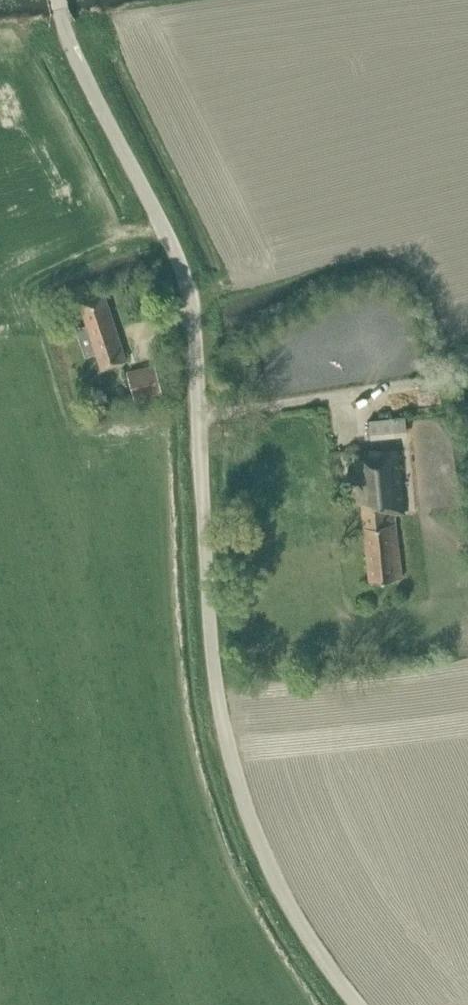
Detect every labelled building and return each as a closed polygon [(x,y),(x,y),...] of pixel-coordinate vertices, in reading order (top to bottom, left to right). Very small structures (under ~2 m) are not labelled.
[(125,360),(103,293),(78,301),(86,325),(74,329),(84,356),(95,352),(101,368),(125,360)] [(154,364),(126,371),(133,400),(161,393),(154,364)] [(368,439),(406,435),(404,416),(366,420),(368,439)] [(402,513),(395,448),(353,453),(358,503),(360,502),(368,581),(401,577),(393,513),(402,513)]
